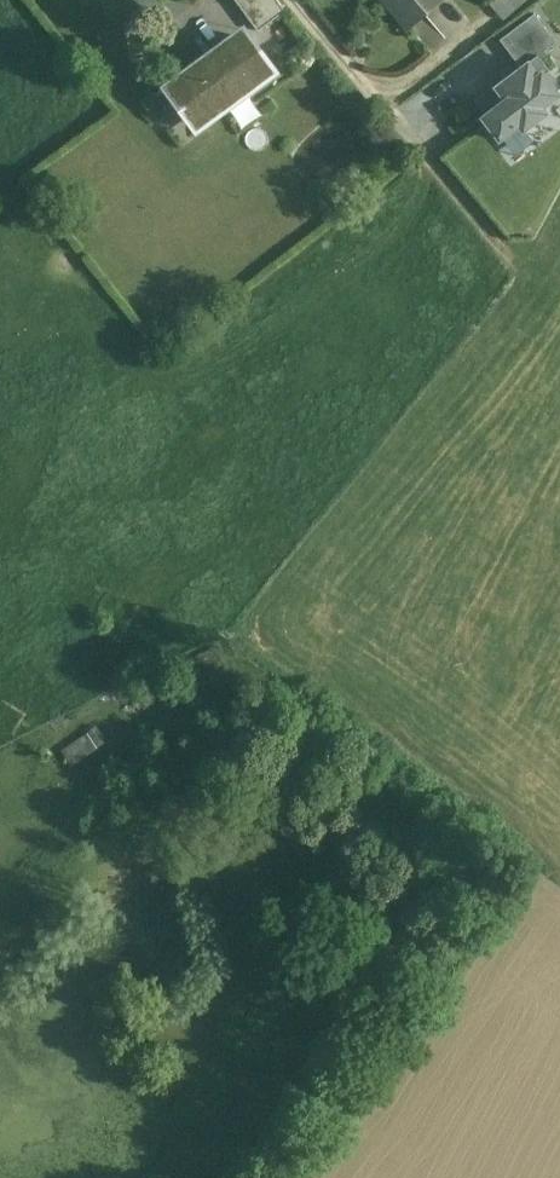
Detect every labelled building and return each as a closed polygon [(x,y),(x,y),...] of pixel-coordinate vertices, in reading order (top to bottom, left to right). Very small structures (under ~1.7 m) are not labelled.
[(257,31),(285,10),(277,0),(235,0),(257,31)] [(415,0),(385,0),(409,29),(427,14),(415,0)] [(427,14),(443,0),(415,0),(427,14)] [(487,1),(503,20),(527,0),(488,0),(487,1)] [(539,12),(499,34),(516,63),(555,41),(539,12)] [(250,38),(223,58),(218,50),(222,47),(221,45),(156,93),(158,95),(173,83),(176,87),(177,87),(200,118),(228,98),(231,103),(255,86),(274,72),(250,38)] [(537,58),(520,70),(528,81),(545,69),(537,58)] [(502,60),(462,91),(480,115),(520,84),(522,86),(528,81),(520,70),(513,75),(502,60)] [(520,84),(480,115),(502,144),(556,102),(552,97),(559,92),(559,88),(545,69),(528,81),(522,86),(520,84)]
